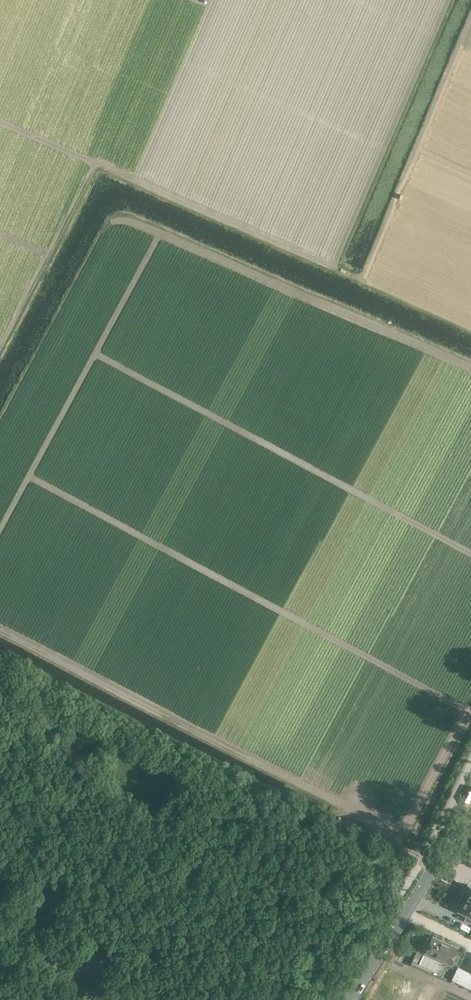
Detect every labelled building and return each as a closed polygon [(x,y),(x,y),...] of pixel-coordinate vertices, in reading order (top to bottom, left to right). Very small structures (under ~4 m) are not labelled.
[(470,901),(470,886),(467,884),(461,896),(470,901)] [(461,896),(456,908),(470,915),(470,901),(461,896)] [(425,952),(451,963),(458,947),(433,936),(425,952)] [(458,965),(451,979),(470,989),(470,971),(458,965)]
